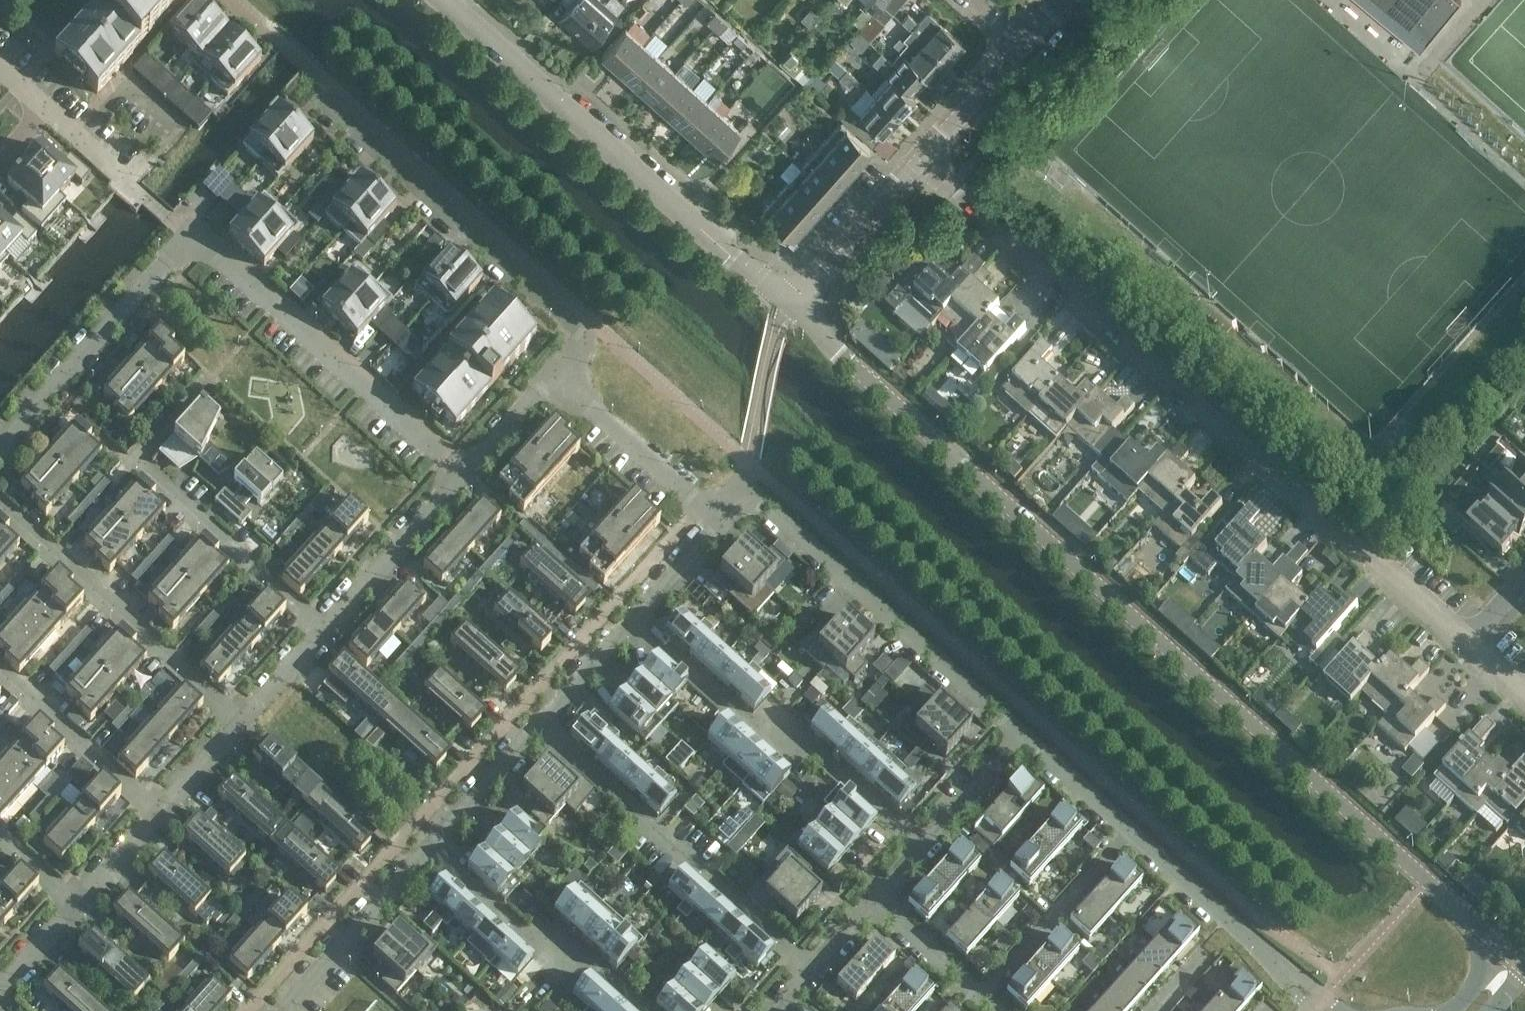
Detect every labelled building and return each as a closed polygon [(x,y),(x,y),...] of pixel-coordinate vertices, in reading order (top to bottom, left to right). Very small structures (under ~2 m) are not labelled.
[(97,93),(181,0),(103,0),(54,54),(97,93)] [(617,13),(602,0),(575,0),(560,17),(590,43),(617,13)] [(852,21),(860,28),(873,14),(882,4),(885,0),(866,0),(861,5),(864,7),(852,21)] [(882,4),(893,14),(905,0),(885,0),(882,4)] [(1426,42),(1457,5),(1458,5),(1462,1),(1461,0),(1375,0),(1426,42)] [(185,46),(212,16),(195,1),(168,31),(185,46)] [(882,4),(873,14),(884,23),(893,14),(882,4)] [(809,27),(820,16),(810,8),(801,19),(809,27)] [(908,14),(902,22),(911,31),(947,63),(964,44),(928,12),(918,23),(908,14)] [(728,25),(715,13),(706,23),(720,34),(728,25)] [(201,60),(228,31),(212,16),(185,46),(201,60)] [(601,53),(619,70),(643,43),(625,27),(601,53)] [(211,82),(244,45),(228,31),(201,60),(217,74),(210,81),(211,82)] [(901,52),(892,61),(912,80),(921,71),(931,81),(943,67),(947,63),(911,31),(907,35),(896,48),(901,52)] [(752,63),(760,54),(738,34),(733,40),(742,48),(739,52),(752,63)] [(643,43),(619,70),(636,85),(661,58),(643,43)] [(261,60),(244,45),(211,82),(227,97),(261,60)] [(790,49),(779,61),(792,72),(803,60),(790,49)] [(149,86),(162,71),(146,56),(132,70),(149,86)] [(661,58),(636,85),(654,101),(678,74),(661,58)] [(857,79),(865,70),(854,61),(846,70),(857,79)] [(879,91),(875,96),(899,117),(903,112),(915,98),(905,89),(912,80),(892,61),(883,71),(891,78),(879,91)] [(857,79),(846,70),(838,78),(849,88),(857,79)] [(165,101),(179,86),(162,71),(149,86),(165,101)] [(678,74),(654,101),(671,116),(695,89),(678,74)] [(179,86),(165,101),(181,115),(195,100),(179,86)] [(695,89),(671,116),(689,132),(713,105),(695,89)] [(850,105),(840,117),(872,146),(882,135),(899,117),(875,96),(859,113),(850,105)] [(198,130),(211,115),(195,100),(181,115),(198,130)] [(713,105),(689,132),(706,147),(730,120),(713,105)] [(260,163),(295,124),(278,108),(242,147),(260,163)] [(730,120),(706,147),(724,163),(756,127),(747,120),(739,129),(730,120)] [(782,227),(776,234),(785,243),(870,148),(841,122),(762,209),(782,227)] [(313,140),(295,124),(260,163),(278,179),(313,140)] [(40,145),(23,164),(59,196),(74,178),(81,185),(90,175),(70,157),(62,165),(40,145)] [(23,164),(7,183),(29,203),(21,211),(42,230),(50,220),(43,213),(59,196),(23,164)] [(342,232),(378,192),(360,176),(347,191),(339,183),(308,217),(317,225),(325,216),(342,232)] [(1001,184),(993,193),(1005,204),(1013,195),(1001,184)] [(378,192),(342,232),(360,248),(367,240),(375,248),(391,230),(382,223),(395,208),(378,192)] [(246,250),(281,211),(264,195),(257,202),(249,195),(233,212),(241,220),(228,234),(246,250)] [(299,227),(281,211),(246,250),(264,266),(277,252),(285,259),(301,242),(293,234),(299,227)] [(5,256),(21,239),(28,245),(37,235),(16,217),(9,226),(0,218),(0,251),(5,256)] [(431,302),(465,265),(448,250),(414,287),(431,302)] [(923,264),(887,304),(897,312),(905,303),(932,328),(943,316),(970,285),(983,271),(971,260),(960,273),(962,274),(945,276),(944,278),(935,269),(932,272),(923,264)] [(481,280),(465,265),(431,302),(448,318),(481,280)] [(339,323),(374,284),(357,268),(350,275),(342,268),(326,285),(334,293),(321,307),(339,323)] [(970,285),(943,316),(970,339),(987,319),(998,307),(982,292),(993,280),(983,271),(970,285)] [(378,332),(394,315),(386,307),(392,300),(374,284),(339,323),(357,339),(370,325),(378,332)] [(535,339),(492,301),(412,389),(455,428),(535,339)] [(987,319),(970,339),(959,352),(985,376),(997,363),(1025,331),(1016,323),(1005,335),(987,319)] [(159,332),(131,363),(145,376),(173,345),(159,332)] [(145,376),(142,379),(156,392),(184,361),(170,349),(174,345),(173,345),(145,376)] [(1003,391),(1030,415),(1059,383),(1042,368),(1053,356),(1042,347),(1003,391)] [(880,361),(890,370),(899,359),(893,354),(885,355),(880,361)] [(131,363),(103,394),(116,406),(113,410),(114,410),(142,379),(145,376),(131,363)] [(985,376),(980,381),(989,389),(1005,371),(997,363),(985,376)] [(142,379),(114,410),(128,423),(156,392),(142,379)] [(1059,383),(1030,415),(1056,439),(1094,397),(1086,389),(1077,399),(1059,383)] [(944,418),(952,409),(931,390),(923,399),(944,418)] [(1094,397),(1056,439),(1057,440),(1068,428),(1094,451),(1135,406),(1126,399),(1113,413),(1094,397)] [(201,406),(160,452),(175,466),(193,455),(200,461),(208,444),(206,443),(216,422),(208,415),(210,413),(201,406)] [(955,428),(963,419),(952,409),(944,418),(955,428)] [(76,424),(53,450),(67,463),(87,440),(88,441),(91,437),(76,424)] [(551,425),(498,483),(511,495),(508,499),(523,512),(579,450),(551,425)] [(87,440),(67,463),(59,471),(73,484),(101,453),(88,441),(87,440)] [(1111,450),(1092,472),(1127,503),(1138,491),(1139,491),(1179,446),(1166,460),(1157,451),(1147,462),(1130,446),(1119,457),(1111,450)] [(1179,446),(1139,491),(1166,516),(1195,483),(1178,468),(1189,455),(1179,446)] [(195,467),(213,483),(231,462),(212,447),(195,467)] [(1490,456),(1497,463),(1506,453),(1499,447),(1490,456)] [(20,486),(34,498),(35,499),(59,471),(67,463),(53,450),(20,486)] [(242,489),(223,509),(241,525),(251,514),(242,506),(251,497),(260,505),(282,480),(255,456),(233,481),(242,489)] [(1488,472),(1497,463),(1490,456),(1481,466),(1488,472)] [(1524,487),(1524,467),(1515,478),(1524,487)] [(1025,475),(1017,469),(1009,478),(1017,484),(1025,475)] [(35,499),(34,498),(31,502),(45,515),(73,484),(59,471),(35,499)] [(1515,478),(1507,471),(1492,488),(1499,495),(1500,494),(1524,517),(1524,487),(1515,478)] [(1457,485),(1464,491),(1473,481),(1466,475),(1457,485)] [(101,495),(110,485),(104,481),(96,490),(101,495)] [(140,481),(112,512),(126,525),(151,498),(152,498),(155,495),(140,481)] [(1156,528),(1191,560),(1208,542),(1199,534),(1223,508),(1213,499),(1202,511),(1185,496),(1196,484),(1195,483),(1166,516),(1167,516),(1156,528)] [(1449,495),(1456,501),(1464,491),(1457,485),(1449,495)] [(91,506),(101,495),(96,490),(86,501),(91,506)] [(1518,540),(1524,532),(1524,517),(1500,494),(1499,495),(1486,510),(1485,511),(1518,540)] [(631,497),(578,556),(591,567),(588,571),(603,584),(659,522),(631,497)] [(1456,514),(1503,557),(1518,540),(1485,511),(1486,510),(1471,497),(1456,514)] [(126,525),(123,529),(137,541),(165,510),(152,498),(151,498),(126,525)] [(82,516),(91,506),(86,501),(77,511),(82,516)] [(482,501),(452,534),(471,550),(500,518),(482,501)] [(349,503),(320,536),(338,552),(367,520),(349,503)] [(1087,546),(1098,535),(1067,505),(1056,516),(1087,546)] [(308,508),(294,524),(300,529),(314,514),(308,508)] [(1208,542),(1191,560),(1208,576),(1220,564),(1238,580),(1267,547),(1249,532),(1261,519),(1251,510),(1216,549),(1208,542)] [(72,527),(82,516),(77,511),(67,522),(72,527)] [(98,555),(98,556),(123,529),(126,525),(112,512),(84,543),(98,555)] [(5,532),(9,529),(0,521),(0,537),(5,532)] [(286,544),(300,529),(294,524),(281,539),(286,544)] [(98,555),(94,559),(109,572),(137,541),(123,529),(98,556),(98,555)] [(0,537),(0,565),(19,544),(5,532),(0,537)] [(452,534),(423,567),(441,583),(471,550),(452,534)] [(290,569),(281,579),(300,595),(309,585),(338,552),(320,536),(290,569)] [(164,552),(173,543),(168,538),(159,548),(164,552)] [(203,539),(175,570),(189,582),(214,555),(215,555),(218,552),(203,539)] [(508,540),(495,555),(500,560),(514,545),(508,540)] [(1298,567),(1311,552),(1300,542),(1287,558),(1298,567)] [(745,544),(732,558),(764,586),(784,563),(770,551),(761,559),(745,544)] [(1267,547),(1238,580),(1239,581),(1228,593),(1253,616),(1293,572),(1284,564),(1274,575),(1257,560),(1268,548),(1267,547)] [(154,563),(164,552),(159,548),(149,559),(154,563)] [(534,548),(533,549),(538,554),(530,564),(533,567),(528,573),(575,615),(576,614),(572,611),(587,595),(534,548)] [(189,582),(186,586),(200,598),(228,567),(215,555),(214,555),(189,582)] [(487,575),(500,560),(495,555),(481,570),(487,575)] [(773,595),(732,558),(720,572),(737,588),(729,597),(752,618),(773,595)] [(146,573),(154,563),(149,559),(141,569),(146,573)] [(136,584),(146,573),(141,569),(130,580),(136,584)] [(175,570),(148,601),(161,613),(162,613),(186,586),(189,582),(175,570)] [(469,594),(487,575),(481,570),(464,589),(469,594)] [(18,587),(28,576),(23,572),(13,582),(18,587)] [(1293,572),(1253,616),(1280,640),(1291,628),(1310,606),(1293,592),(1303,581),(1293,572)] [(36,626),(69,589),(69,590),(73,586),(58,573),(22,613),(36,626)] [(9,597),(18,587),(13,582),(4,593),(9,597)] [(407,584),(377,617),(396,634),(425,601),(424,600),(428,597),(416,587),(413,590),(407,584)] [(161,613),(158,616),(172,629),(200,598),(186,586),(162,613),(161,613)] [(500,586),(498,588),(503,593),(495,602),(498,605),(493,612),(540,654),(549,643),(546,640),(552,633),(500,586)] [(83,602),(69,590),(69,589),(36,626),(32,629),(47,642),(83,602)] [(452,614),(469,594),(464,589),(447,609),(452,614)] [(9,597),(4,593),(0,597),(0,607),(9,597)] [(226,609),(236,599),(231,594),(221,605),(226,609)] [(266,595),(237,628),(255,645),(285,612),(266,595)] [(1310,607),(1310,606),(1291,628),(1318,652),(1310,661),(1318,669),(1334,651),(1326,643),(1359,607),(1349,598),(1337,611),(1320,596),(1310,607)] [(217,620),(226,609),(221,605),(212,615),(217,620)] [(441,625),(452,614),(447,609),(428,630),(433,634),(441,625)] [(0,637),(0,649),(7,656),(8,657),(32,629),(36,626),(22,613),(0,637)] [(691,644),(708,625),(703,621),(697,628),(681,614),(664,633),(691,657),(698,650),(691,644)] [(208,630),(217,620),(212,615),(202,626),(208,630)] [(558,615),(551,625),(570,639),(577,629),(558,615)] [(799,649),(822,670),(859,629),(845,616),(829,633),(820,625),(799,649)] [(377,617),(348,650),(366,666),(396,634),(377,617)] [(1195,626),(1196,625),(1187,617),(1176,629),(1185,637),(1195,626)] [(465,625),(463,627),(469,631),(460,641),(464,644),(458,650),(505,693),(515,682),(511,679),(517,672),(465,625)] [(713,630),(708,625),(691,644),(698,650),(691,657),(709,673),(726,654),(707,637),(713,630)] [(198,641),(208,630),(202,626),(193,636),(198,641)] [(208,661),(200,670),(218,686),(226,678),(255,645),(237,628),(208,661)] [(4,660),(19,673),(47,642),(32,629),(8,657),(7,656),(4,660)] [(82,645),(92,634),(86,629),(77,640),(82,645)] [(832,661),(854,681),(867,667),(857,659),(873,641),(859,629),(822,670),(823,671),(832,661)] [(121,630),(93,661),(107,674),(132,646),(132,647),(136,643),(121,630)] [(417,652),(433,634),(428,630),(412,648),(417,652)] [(1364,635),(1324,680),(1351,704),(1362,692),(1380,671),(1363,655),(1374,643),(1364,635)] [(73,655),(82,645),(77,640),(68,650),(73,655)] [(1212,661),(1220,651),(1211,643),(1203,652),(1212,661)] [(107,674),(104,677),(118,690),(146,659),(132,647),(132,646),(107,674)] [(401,670),(417,652),(412,648),(396,665),(401,670)] [(63,665),(73,655),(68,650),(58,661),(63,665)] [(739,687),(756,668),(751,664),(745,671),(726,654),(709,673),(726,688),(733,681),(739,687)] [(657,656),(641,674),(678,707),(671,700),(687,683),(657,656)] [(337,662),(327,673),(381,722),(397,704),(347,659),(340,665),(337,662)] [(892,666),(884,659),(876,668),(884,675),(892,666)] [(1380,671),(1362,692),(1389,716),(1430,670),(1421,662),(1409,675),(1392,659),(1380,671)] [(54,676),(63,665),(58,661),(49,671),(54,676)] [(93,661),(65,692),(78,704),(79,705),(104,677),(107,674),(93,661)] [(430,664),(429,665),(434,670),(425,679),(429,683),(423,689),(470,731),(480,721),(476,718),(482,711),(430,664)] [(761,673),(756,668),(739,687),(733,681),(726,688),(753,712),(770,694),(755,680),(761,673)] [(1390,717),(1379,729),(1406,752),(1407,751),(1426,730),(1446,707),(1436,698),(1425,710),(1409,696),(1431,671),(1430,670),(1389,716),(1390,717)] [(678,707),(641,674),(625,692),(661,725),(678,707)] [(78,704),(75,707),(90,721),(118,690),(104,677),(79,705),(78,704)] [(144,702),(153,691),(148,686),(139,697),(144,702)] [(184,687),(155,720),(173,736),(203,703),(184,687)] [(924,688),(912,702),(957,743),(970,729),(924,688)] [(661,725),(625,692),(608,710),(638,737),(654,720),(661,726),(661,725)] [(135,712),(144,702),(139,697),(129,707),(135,712)] [(957,743),(912,702),(905,709),(912,715),(900,728),(922,748),(928,741),(945,757),(958,743),(957,743)] [(820,703),(804,721),(812,728),(810,731),(837,755),(843,748),(836,742),(853,723),(848,718),(842,726),(826,712),(828,710),(820,703)] [(448,750),(397,704),(381,722),(436,771),(445,760),(442,757),(448,750)] [(125,722),(135,712),(129,707),(120,718),(125,722)] [(587,720),(570,738),(592,758),(597,762),(603,755),(597,749),(614,730),(593,712),(587,720)] [(116,733),(125,722),(120,718),(111,728),(116,733)] [(1433,777),(1455,796),(1488,760),(1474,748),(1494,725),(1486,718),(1433,777)] [(727,719),(707,741),(725,758),(718,765),(721,768),(748,738),(727,719)] [(155,720),(117,761),(136,778),(173,736),(155,720)] [(9,726),(3,721),(0,725),(0,736),(9,726)] [(38,722),(6,757),(21,770),(49,738),(50,738),(53,735),(38,722)] [(853,723),(836,742),(843,748),(837,755),(854,770),(871,752),(852,735),(858,727),(853,723)] [(372,751),(385,737),(377,730),(365,744),(372,751)] [(614,730),(597,749),(603,755),(597,762),(614,778),(631,759),(612,742),(619,735),(614,730)] [(1426,730),(1407,751),(1421,763),(1440,742),(1426,730)] [(21,770),(17,773),(31,786),(63,750),(50,738),(49,738),(21,770)] [(741,786),(768,756),(748,738),(721,768),(741,786)] [(261,746),(252,757),(306,806),(322,788),(271,743),(265,750),(261,746)] [(668,757),(678,769),(694,754),(685,743),(668,757)] [(1455,796),(1476,815),(1477,814),(1524,761),(1524,753),(1520,748),(1500,771),(1488,760),(1455,796)] [(871,752),(854,770),(871,786),(878,779),(884,785),(901,766),(896,762),(889,769),(871,752)] [(789,775),(768,756),(741,786),(762,805),(789,775)] [(21,770),(6,757),(0,764),(0,793),(21,770)] [(631,759),(614,778),(631,794),(638,786),(645,792),(662,773),(657,769),(650,776),(631,759)] [(1477,814),(1496,831),(1504,822),(1507,825),(1524,805),(1524,761),(1477,814)] [(547,764),(534,778),(566,806),(575,816),(596,792),(573,770),(564,779),(547,764)] [(878,779),(871,786),(876,790),(898,810),(922,784),(906,770),(901,766),(884,785),(878,779)] [(31,786),(17,773),(0,793),(0,821),(31,786)] [(638,786),(631,794),(659,818),(675,799),(660,785),(667,778),(662,773),(645,792),(638,786)] [(973,831),(984,841),(976,850),(1001,872),(1009,864),(993,849),(1043,793),(1023,776),(973,831)] [(689,783),(698,791),(704,785),(695,777),(689,783)] [(62,793),(71,783),(66,778),(56,788),(62,793)] [(534,778),(522,792),(539,808),(531,817),(545,830),(566,806),(534,778)] [(102,779),(72,812),(91,828),(120,795),(102,779)] [(227,785),(217,796),(271,844),(287,827),(236,781),(230,788),(227,785)] [(839,787),(823,805),(859,838),(876,820),(839,787)] [(52,803),(62,793),(56,788),(47,799),(52,803)] [(372,834),(322,788),(306,806),(360,855),(370,844),(366,841),(372,834)] [(773,796),(767,803),(775,810),(781,803),(773,796)] [(43,814),(52,803),(47,799),(38,809),(43,814)] [(692,800),(684,810),(691,816),(699,805),(692,800)] [(823,805),(806,823),(813,830),(843,856),(859,838),(823,805)] [(1418,837),(1430,823),(1409,805),(1397,819),(1418,837)] [(33,824),(43,814),(38,809),(28,820),(33,824)] [(1062,810),(1035,840),(1055,857),(1081,828),(1062,810)] [(72,812),(43,844),(61,861),(91,828),(72,812)] [(295,827),(306,834),(316,819),(304,812),(295,827)] [(516,815),(500,833),(529,859),(545,841),(516,815)] [(1515,827),(1524,836),(1524,817),(1515,827)] [(192,824),(182,834),(229,877),(235,870),(238,874),(247,864),(252,869),(254,867),(201,820),(195,827),(192,824)] [(737,835),(725,824),(718,832),(730,843),(737,835)] [(337,873),(287,827),(271,844),(325,893),(335,883),(331,879),(337,873)] [(813,830),(797,848),(827,874),(843,856),(813,830)] [(529,859),(500,833),(483,851),(520,884),(522,886),(539,868),(529,859)] [(617,842),(608,834),(598,845),(607,854),(617,842)] [(1029,886),(1055,857),(1035,840),(1009,869),(1029,886)] [(960,846),(934,875),(953,893),(979,863),(960,846)] [(520,884),(483,851),(467,869),(504,902),(520,884)] [(157,862),(147,873),(194,915),(200,909),(204,912),(212,903),(217,907),(219,906),(166,859),(160,865),(157,862)] [(797,859),(776,882),(808,910),(820,896),(803,880),(811,871),(797,859)] [(1121,865),(1095,894),(1115,911),(1141,882),(1121,865)] [(0,892),(0,913),(8,920),(38,887),(20,870),(0,892)] [(684,871),(668,890),(683,903),(676,911),(681,915),(698,896),(705,903),(711,895),(684,871)] [(640,883),(646,888),(656,877),(650,872),(640,883)] [(767,872),(746,896),(770,918),(778,909),(795,924),(808,910),(776,882),(767,872)] [(927,922),(953,893),(934,875),(907,904),(927,922)] [(436,918),(441,923),(458,904),(465,910),(472,903),(445,879),(428,897),(443,911),(436,918)] [(1018,898),(998,881),(972,910),(992,928),(1018,898)] [(580,885),(553,914),(574,933),(601,903),(580,885)] [(259,890),(246,904),(252,910),(266,895),(259,890)] [(1069,923),(1089,940),(1115,911),(1095,894),(1069,923)] [(698,896),(681,915),(686,920),(693,912),(712,929),(729,911),(711,895),(705,903),(698,896)] [(184,945),(132,897),(126,904),(122,901),(113,911),(159,954),(168,962),(183,946),(184,945)] [(288,898),(258,931),(277,947),(306,914),(288,898)] [(489,918),(472,903),(465,910),(458,904),(441,923),(446,928),(453,920),(472,937),(489,918)] [(595,951),(621,922),(601,903),(574,933),(595,951)] [(239,924),(252,910),(246,904),(233,919),(239,924)] [(966,957),(992,928),(972,910),(946,939),(966,957)] [(729,911),(712,929),(731,947),(724,954),(729,958),(746,940),(739,933),(746,926),(729,911)] [(1178,917),(1155,942),(1175,960),(1198,934),(1178,917)] [(500,941),(506,934),(489,918),(472,937),(465,945),(489,966),(506,947),(500,941)] [(222,944),(239,924),(233,919),(216,938),(222,944)] [(642,941),(621,922),(595,951),(616,970),(642,941)] [(746,940),(729,958),(734,963),(741,956),(756,969),(761,964),(767,969),(775,959),(769,955),(773,951),(746,926),(739,933),(746,940)] [(397,930),(385,944),(416,973),(437,949),(423,937),(415,946),(397,930)] [(229,964),(226,967),(237,978),(241,974),(247,980),(277,947),(258,931),(229,963),(229,964)] [(533,958),(506,934),(500,941),(506,947),(489,966),(494,971),(501,963),(516,977),(533,958)] [(1058,935),(1032,964),(1052,981),(1078,952),(1058,935)] [(149,983),(97,936),(91,943),(87,939),(78,950),(125,993),(133,1001),(148,985),(149,983)] [(204,963),(222,944),(216,938),(198,958),(204,963)] [(875,941),(837,984),(856,1001),(894,959),(875,941)] [(1099,942),(1084,963),(1095,971),(1110,950),(1099,942)] [(1155,942),(1133,968),(1152,985),(1175,960),(1155,942)] [(385,944),(372,958),(389,974),(381,983),(396,996),(416,973),(385,944)] [(734,979),(705,952),(688,970),(718,997),(734,979)] [(187,982),(204,963),(198,958),(181,977),(187,982)] [(164,993),(183,972),(173,963),(154,984),(164,993)] [(1052,981),(1032,964),(1006,993),(1026,1010),(1052,981)] [(1133,968),(1110,993),(1129,1010),(1152,985),(1133,968)] [(688,970),(672,988),(698,1010),(705,1010),(718,997),(688,970)] [(1218,998),(1232,1010),(1242,1010),(1261,990),(1241,972),(1218,998)] [(43,989),(68,1010),(103,1010),(62,974),(56,981),(52,978),(43,989)] [(888,1005),(895,1010),(917,1010),(933,993),(914,976),(888,1005)] [(169,1002),(187,982),(181,977),(163,996),(169,1002)] [(573,995),(588,1009),(586,1010),(595,1010),(603,1002),(610,1008),(617,1001),(612,997),(590,977),(573,995)] [(186,1010),(219,1010),(231,998),(213,981),(186,1010)] [(1199,982),(1193,989),(1201,996),(1207,990),(1199,982)] [(672,988),(656,1006),(661,1010),(698,1010),(672,988)] [(1094,1010),(1129,1010),(1110,993),(1094,1010)] [(169,1002),(163,996),(150,1010),(161,1010),(169,1002)] [(469,1003),(463,998),(450,1010),(461,1010),(469,1003)] [(1206,1010),(1232,1010),(1218,998),(1206,1010)] [(595,1010),(628,1010),(617,1001),(610,1008),(603,1002),(595,1010)]
